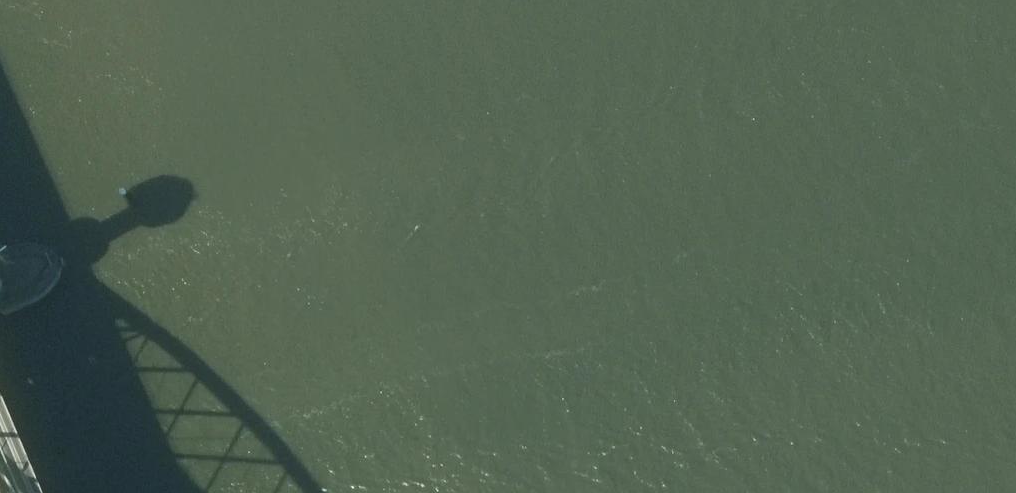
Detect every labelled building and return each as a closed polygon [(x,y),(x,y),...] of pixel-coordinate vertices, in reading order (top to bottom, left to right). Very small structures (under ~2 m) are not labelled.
[(31,306),(41,301),(51,292),(56,287),(61,277),(63,269),(62,263),(58,257),(51,252),(42,250),(36,249),(24,250),(12,253),(0,258),(0,319),(31,306)]
